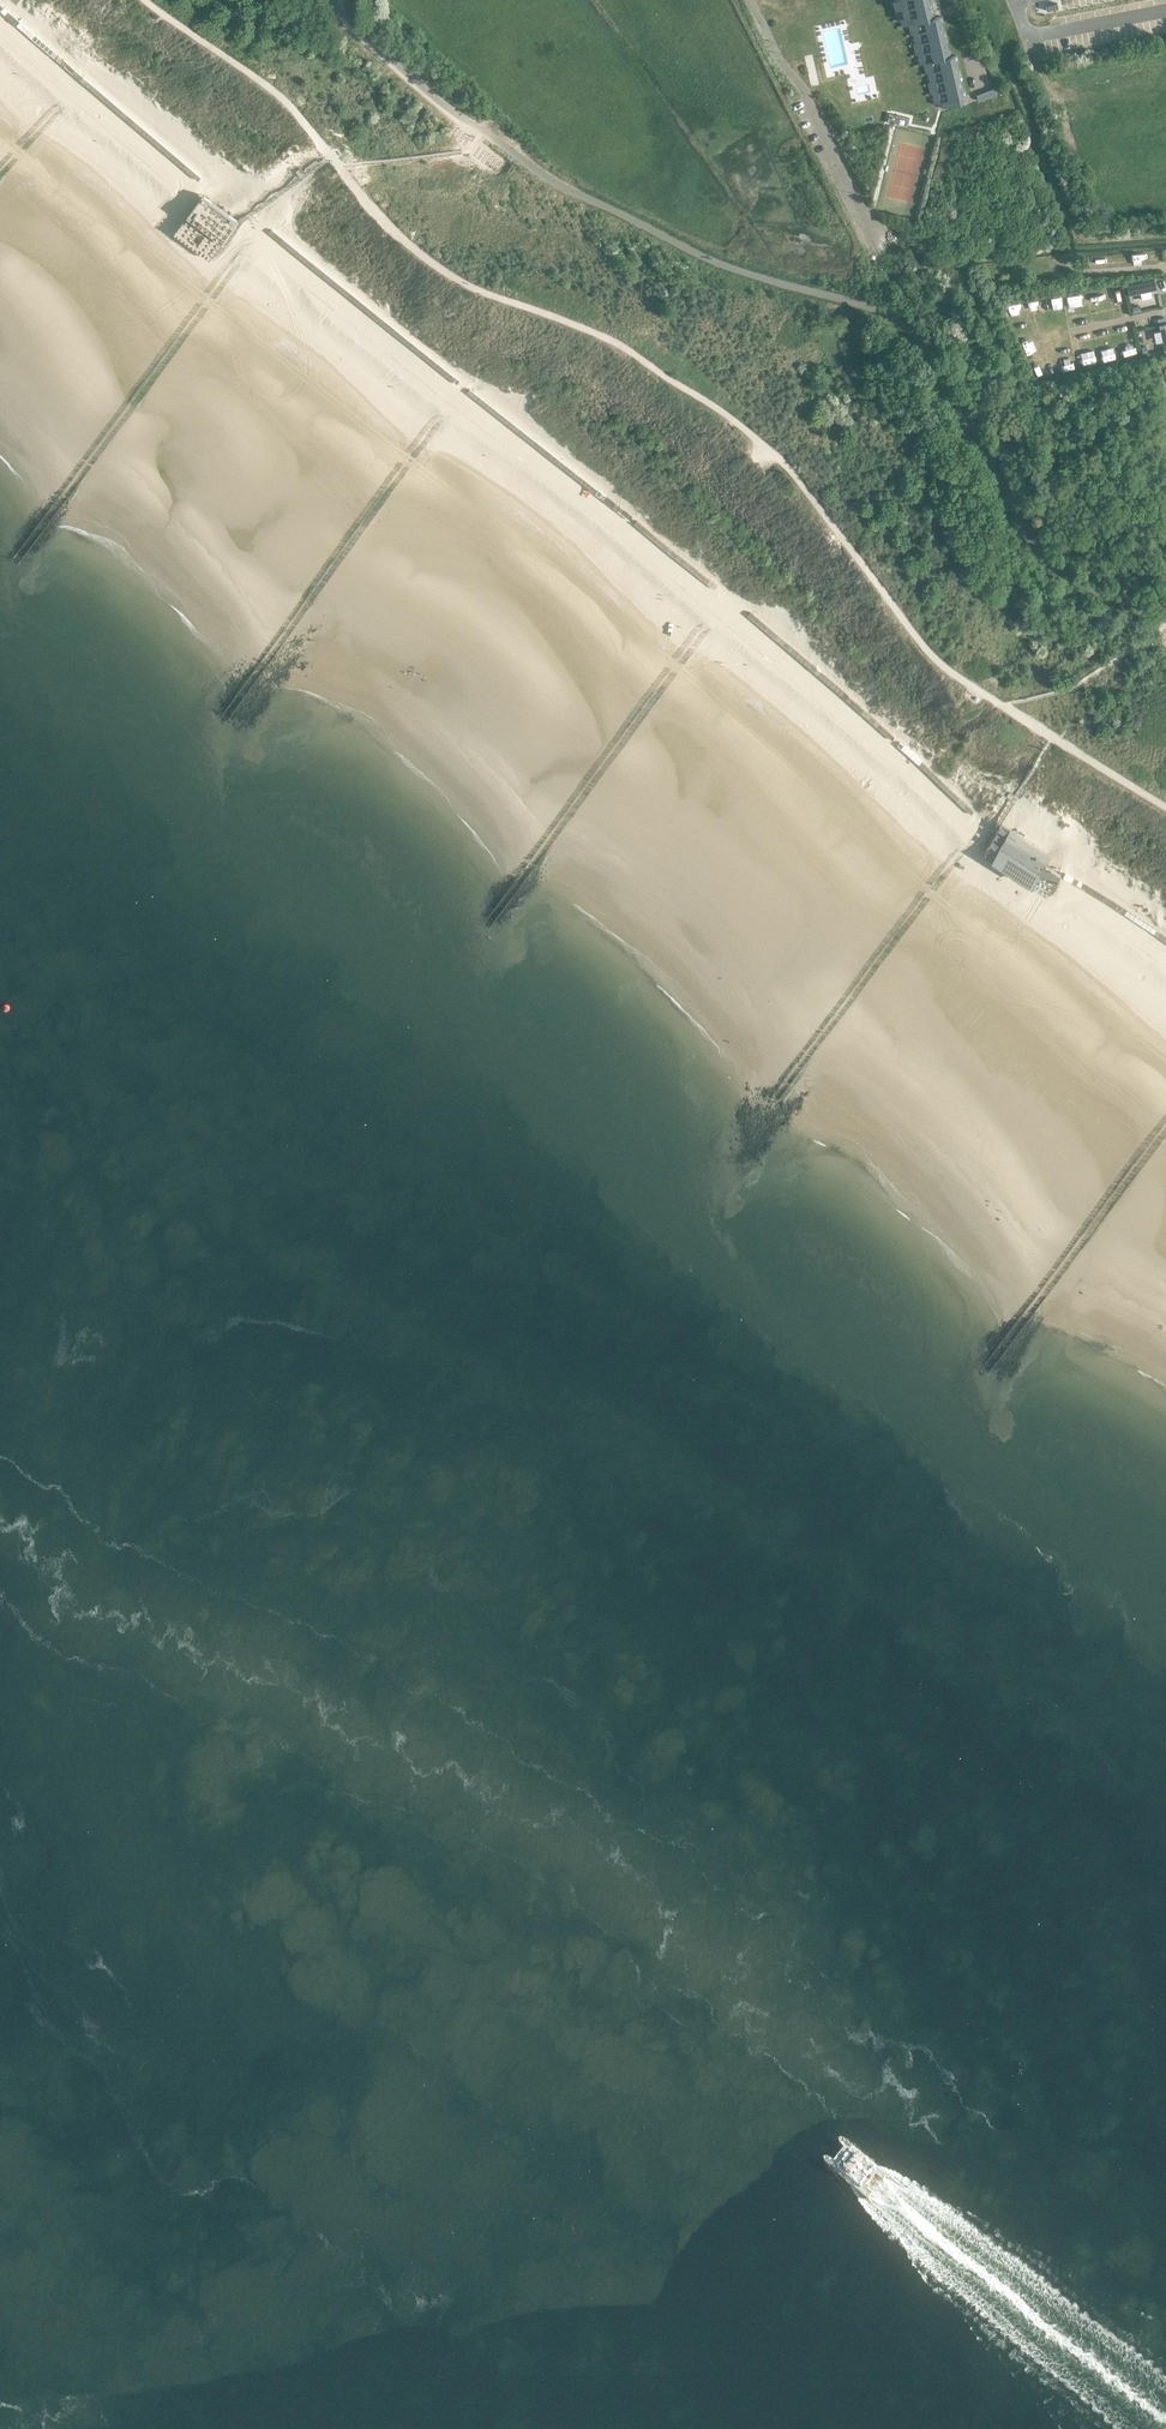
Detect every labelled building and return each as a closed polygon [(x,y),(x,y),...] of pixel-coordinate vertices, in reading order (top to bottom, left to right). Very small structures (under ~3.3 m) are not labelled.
[(898,20),(901,19),(903,26),(909,24),(918,65),(924,64),(933,103),(941,102),(943,108),(964,103),(962,97),(966,96),(957,56),(951,57),(942,16),(938,17),(934,0),(894,0),(898,20)] [(905,116),(883,111),(881,123),(902,127),(905,116)] [(203,195),(190,214),(217,234),(230,216),(203,195)] [(1142,278),(1133,295),(1147,303),(1156,287),(1142,278)] [(1152,338),(1165,346),(1165,325),(1162,322),(1152,338)] [(1039,871),(1054,880),(1060,872),(1043,861),(1048,854),(1009,828),(999,844),(1023,860),(1020,864),(1036,875),(1039,871)]
